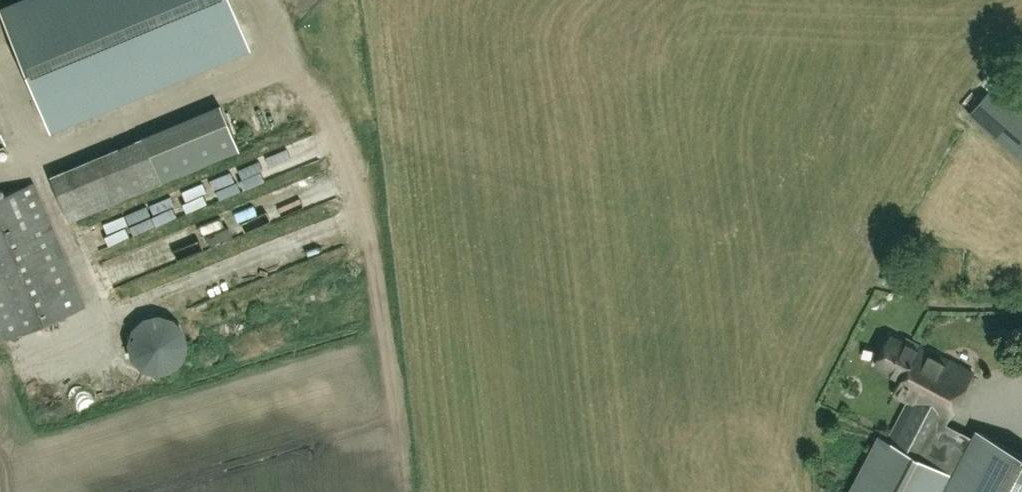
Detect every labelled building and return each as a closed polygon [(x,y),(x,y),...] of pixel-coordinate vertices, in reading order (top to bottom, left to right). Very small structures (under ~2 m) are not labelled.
[(1,11),(49,127),(247,45),(228,0),(27,0),(1,11)] [(997,136),(1019,156),(1021,153),(1021,99),(999,80),(970,113),(987,128),(997,136)] [(143,138),(162,183),(239,151),(220,105),(143,138)] [(92,212),(72,166),(49,175),(68,222),(92,212)] [(85,306),(34,182),(0,196),(0,340),(1,341),(85,306)] [(141,370),(156,375),(171,371),(182,360),(187,345),(184,329),(172,317),(158,314),(142,317),(131,329),(126,343),(130,359),(141,370)] [(978,430),(975,437),(947,422),(974,372),(920,344),(918,348),(891,334),(876,362),(903,376),(895,392),(908,399),(889,436),(881,432),(849,491),(1021,491),(1021,454),(978,430)]
